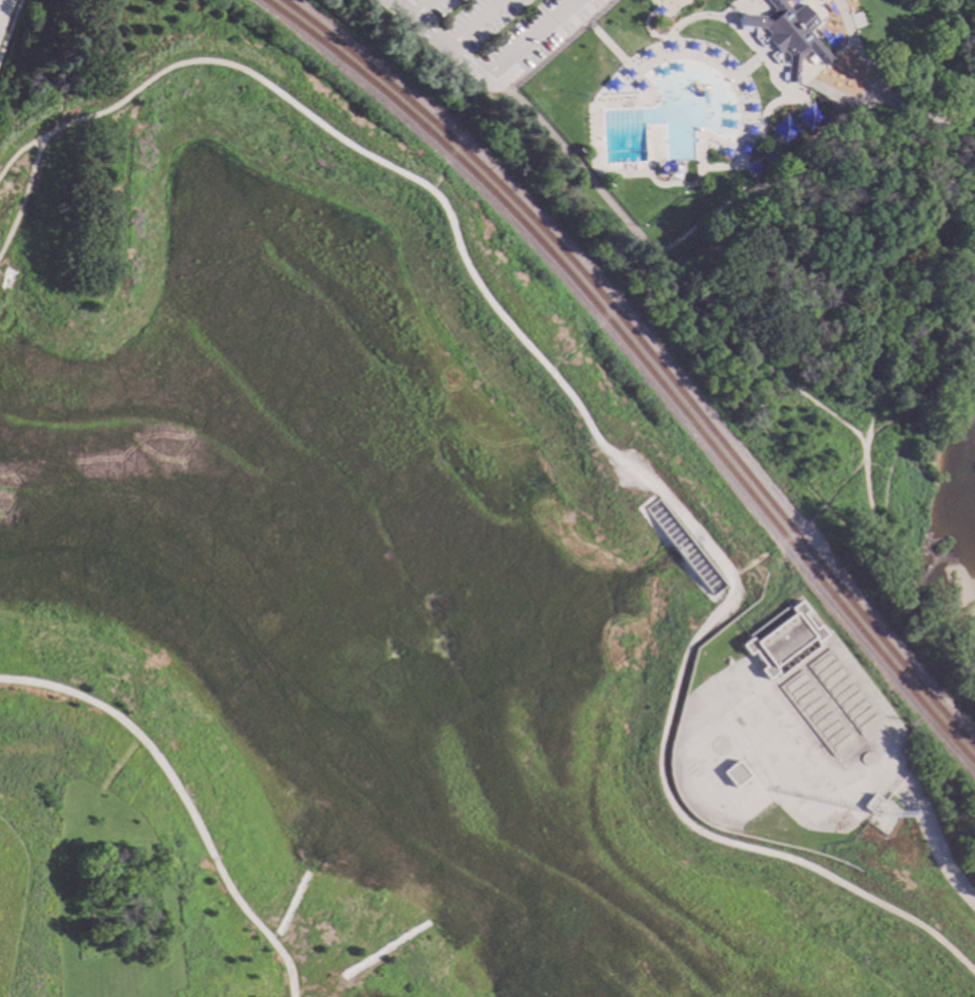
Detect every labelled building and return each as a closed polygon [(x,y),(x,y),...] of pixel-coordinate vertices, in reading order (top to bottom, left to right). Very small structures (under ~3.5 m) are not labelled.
[(770,11),(761,0),(777,0),(788,14),(799,5),(815,24),(805,33),(827,59),(817,67),(805,51),(796,58),(794,85),(783,85),(783,75),(780,74),(780,67),(784,67),(785,58),(780,51),(775,55),(763,39),(767,36),(762,30),(752,30),(752,33),(745,33),(745,28),(735,28),(735,16),(762,17),(770,11)] [(846,17),(856,12),(861,26),(852,30),(846,17)] [(805,612),(800,616),(812,631),(816,628),(823,637),(814,644),(817,647),(778,678),(774,675),(765,682),(757,671),(762,667),(751,653),(747,656),(740,646),(747,640),(744,637),(785,605),(788,609),(797,602),(805,612)] [(747,776),(733,787),(722,773),(736,762),(747,776)] [(878,802),(869,815),(860,808),(869,796),(878,802)]
